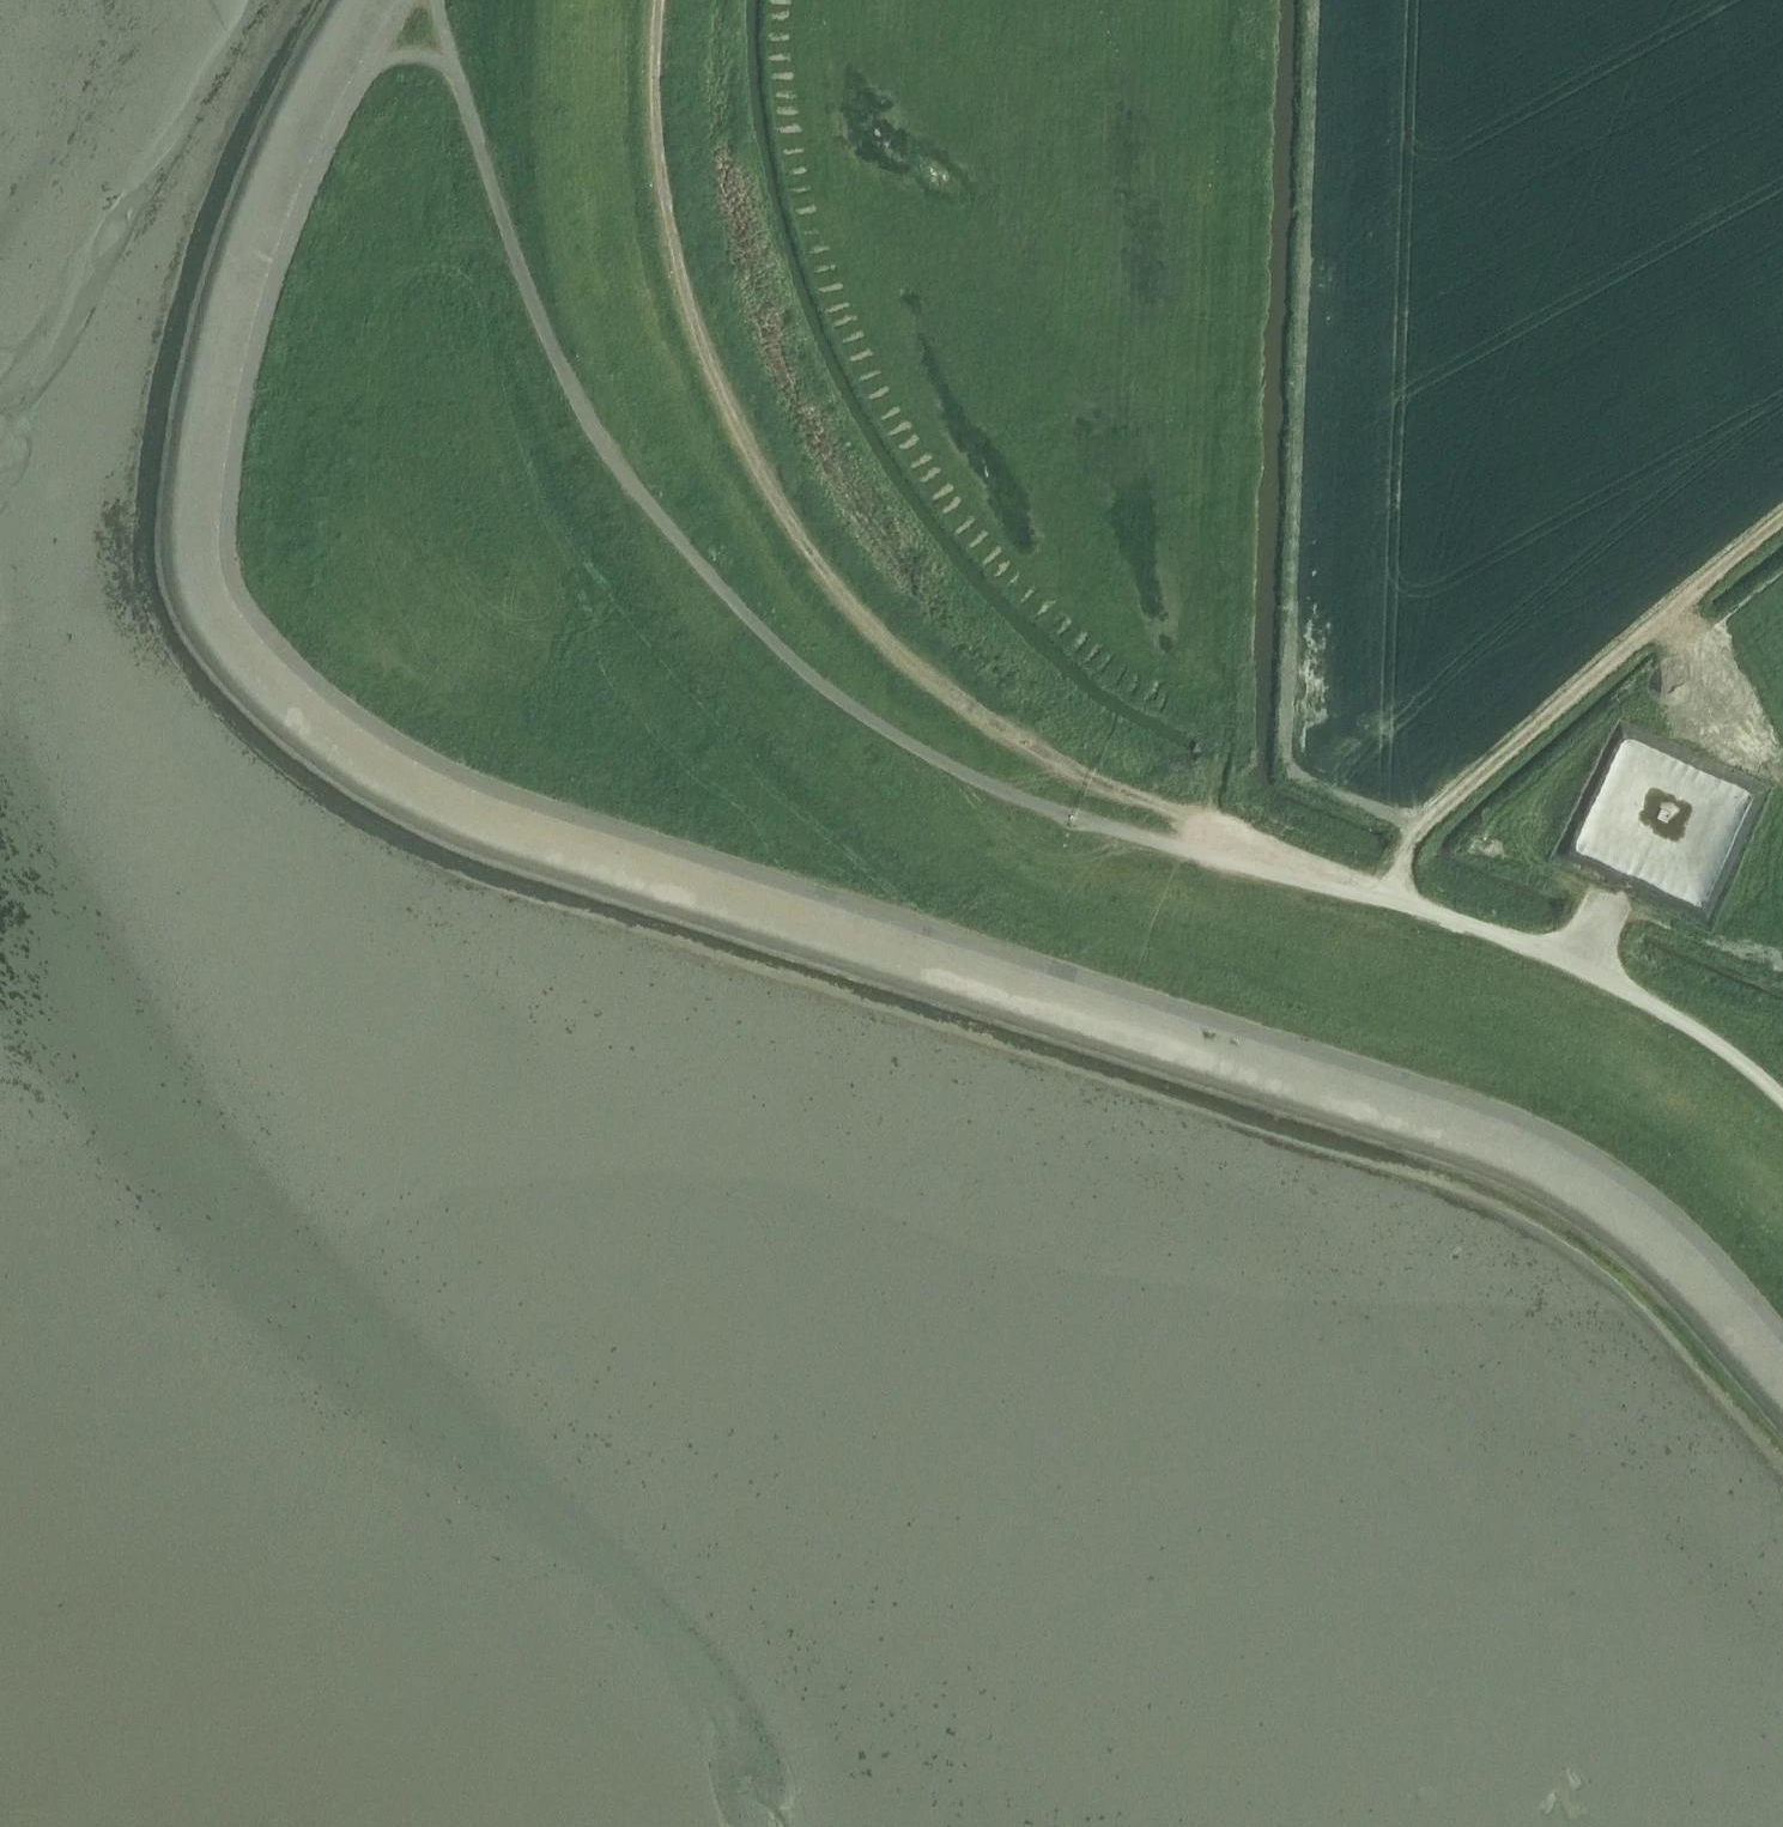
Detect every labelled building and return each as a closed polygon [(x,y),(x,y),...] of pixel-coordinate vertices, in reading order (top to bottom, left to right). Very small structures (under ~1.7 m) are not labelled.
[(644,388),(632,396),(640,410),(653,402),(644,388)] [(1617,845),(1721,887),(1763,785),(1740,784),(1735,796),(1717,795),(1698,841),(1671,829),(1678,830),(1619,805),(1621,751),(1590,826),(1590,831),(1624,845),(1617,845)]
